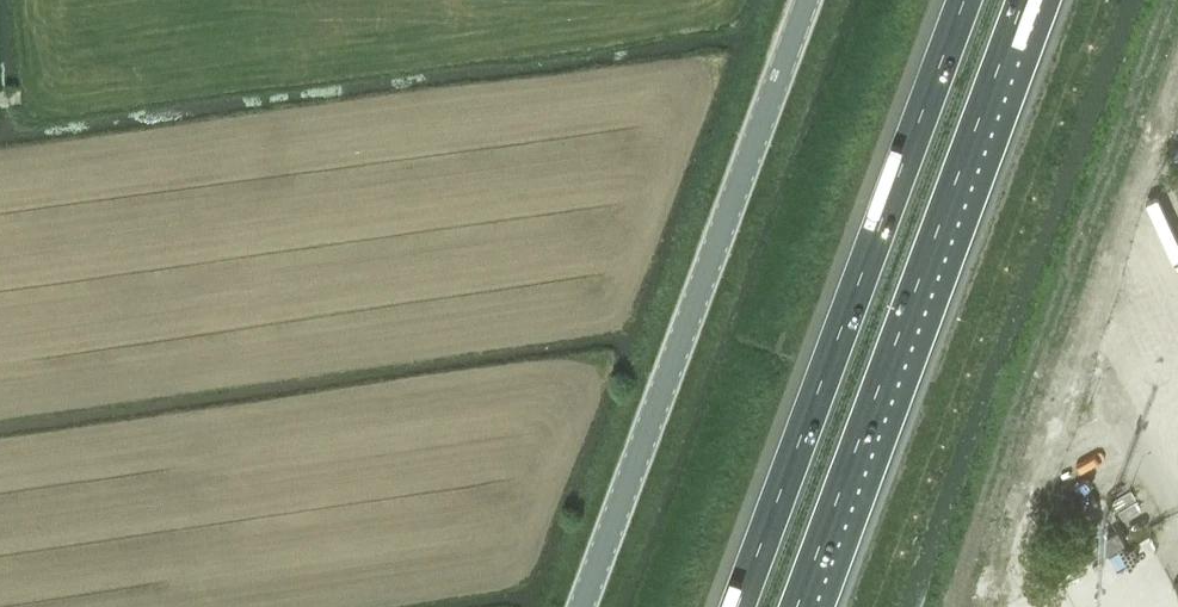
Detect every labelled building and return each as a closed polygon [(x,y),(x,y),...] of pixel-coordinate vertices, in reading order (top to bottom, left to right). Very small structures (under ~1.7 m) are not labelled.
[(1113,510),(1088,524),(1104,553),(1129,539),(1113,510)]
